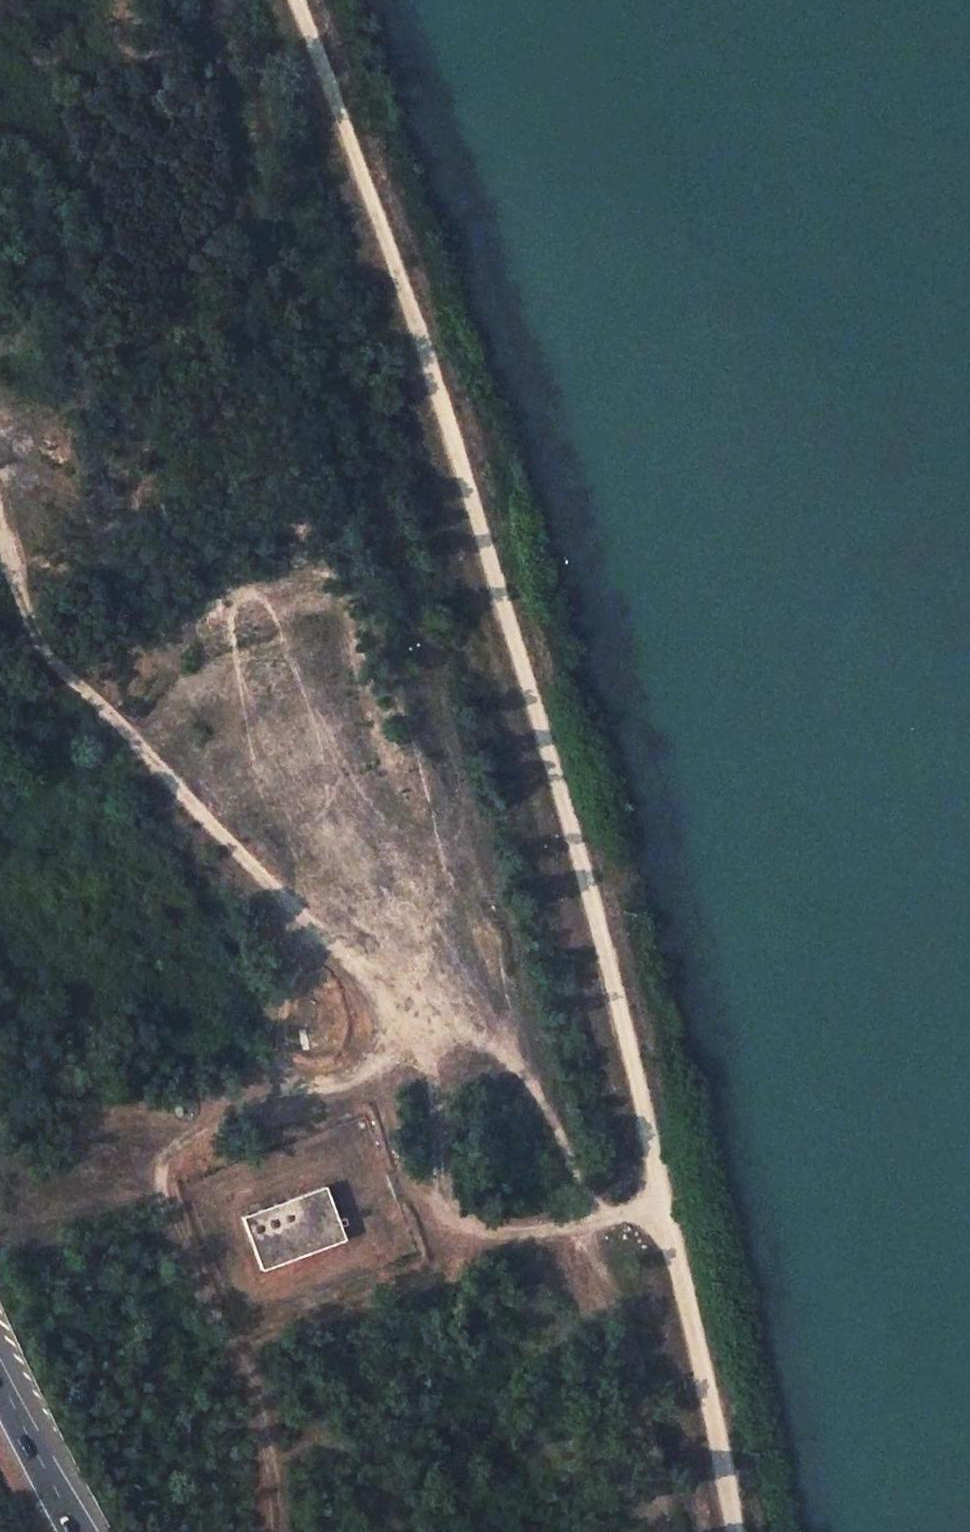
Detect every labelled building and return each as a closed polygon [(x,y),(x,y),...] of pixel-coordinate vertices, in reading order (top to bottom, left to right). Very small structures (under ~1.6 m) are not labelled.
[(332,1216),(322,1185),(240,1216),(258,1268),(340,1237),(336,1227),(343,1224),(339,1213),(332,1216)]
